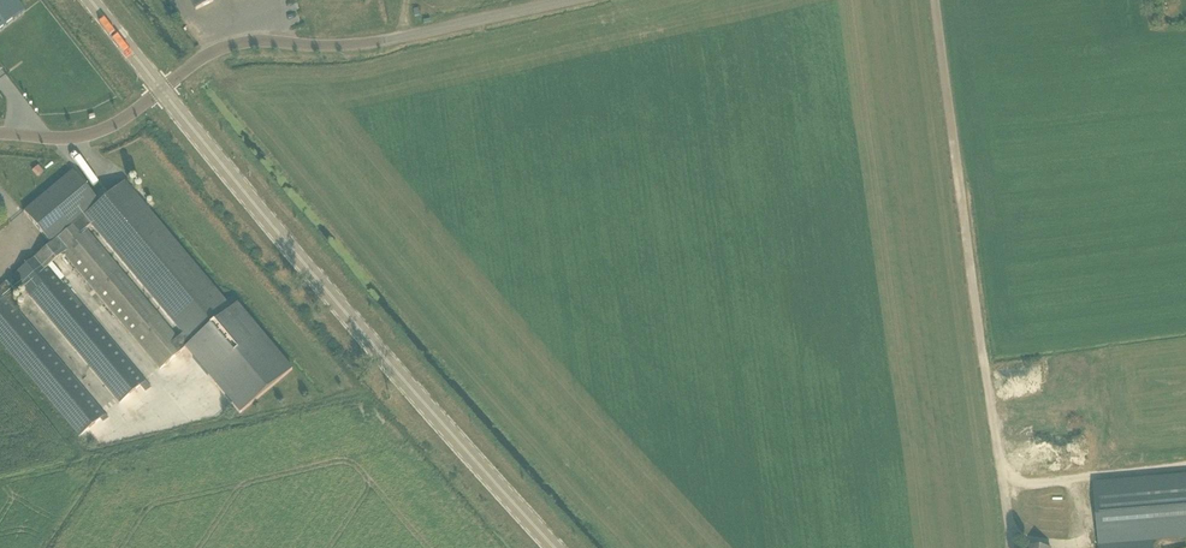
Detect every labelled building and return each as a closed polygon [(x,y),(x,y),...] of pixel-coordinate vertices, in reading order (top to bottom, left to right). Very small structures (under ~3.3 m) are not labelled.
[(24,13),(15,0),(0,0),(0,31),(24,13)] [(195,10),(217,0),(190,0),(195,10)] [(179,340),(185,348),(185,349),(240,414),(293,370),(237,305),(231,310),(124,183),(99,204),(99,203),(72,172),(24,212),(51,245),(79,222),(86,230),(91,225),(184,336),(179,340)] [(179,340),(86,230),(79,222),(51,245),(4,285),(0,288),(0,345),(78,438),(100,420),(105,415),(8,301),(22,289),(119,404),(139,386),(145,381),(49,267),(63,255),(160,369),(185,348),(179,340)] [(55,268),(52,271),(60,280),(63,277),(55,268)] [(145,381),(139,386),(145,393),(151,388),(145,381)] [(1094,486),(1098,544),(1185,537),(1185,479),(1094,486)]
